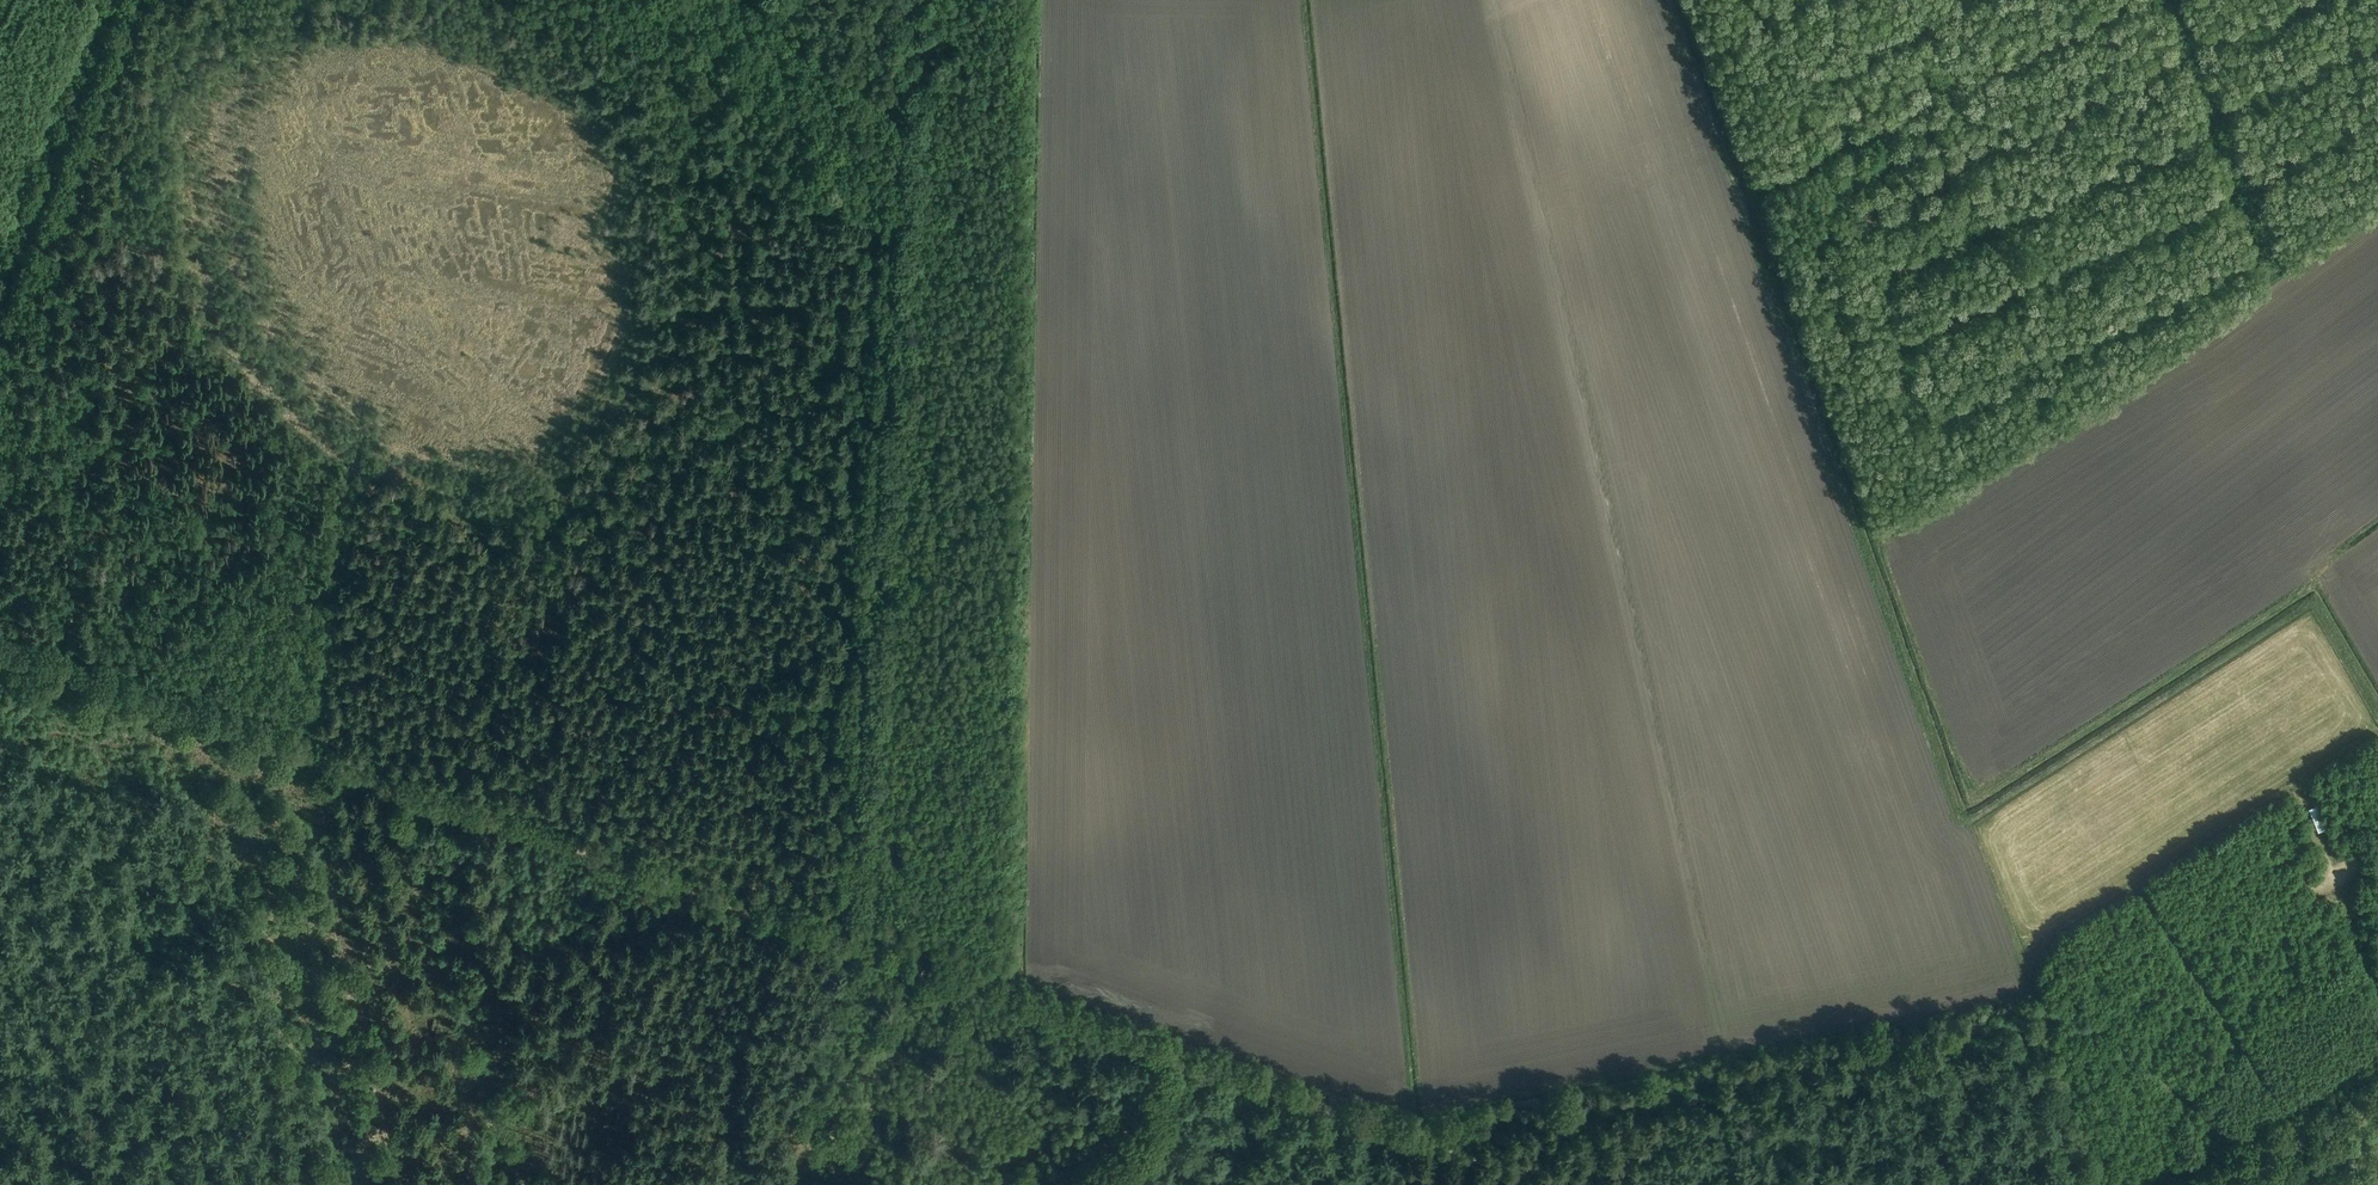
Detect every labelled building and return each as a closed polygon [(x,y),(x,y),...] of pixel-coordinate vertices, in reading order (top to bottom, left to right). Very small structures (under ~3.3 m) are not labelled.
[(2320,802),(2306,807),(2316,832),(2330,827),(2320,802)]
